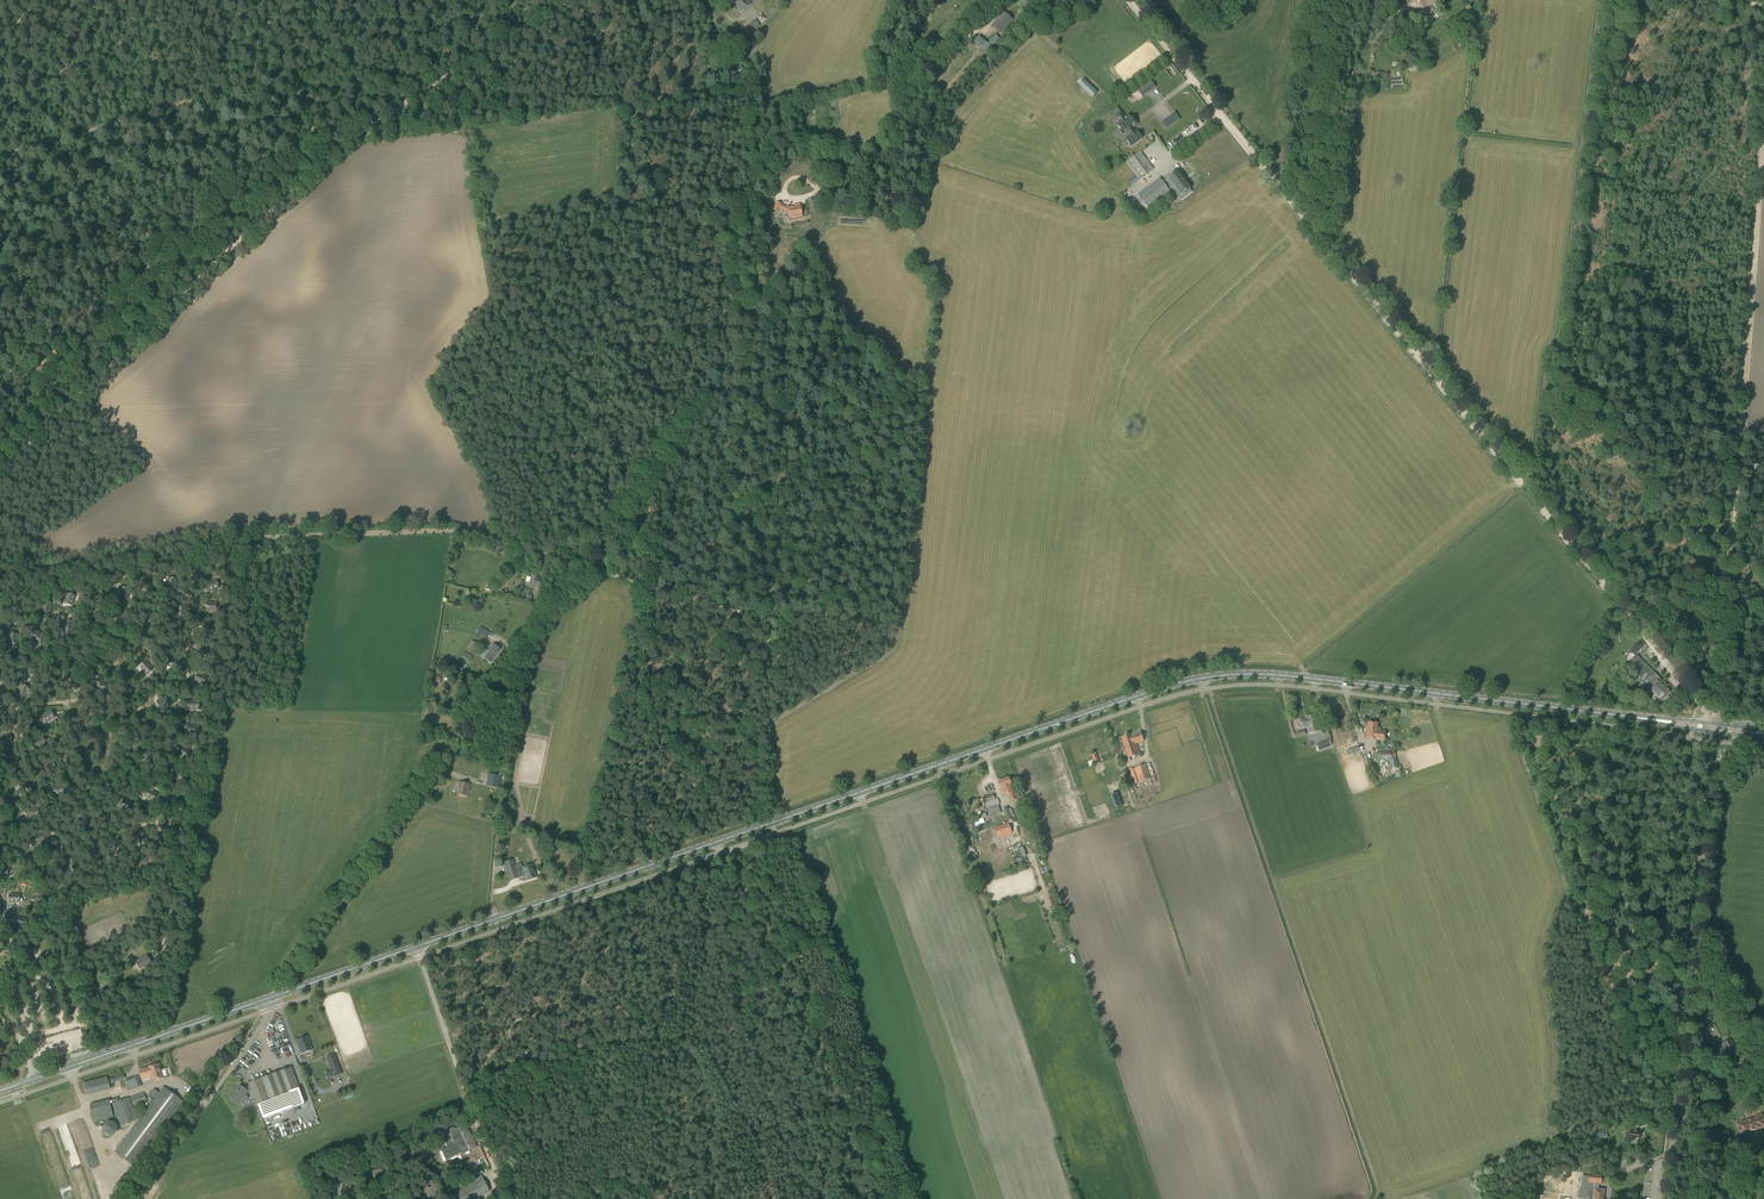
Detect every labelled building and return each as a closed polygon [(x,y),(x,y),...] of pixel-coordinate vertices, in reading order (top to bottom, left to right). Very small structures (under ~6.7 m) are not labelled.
[(748,0),(729,0),(731,3),(732,2),(741,12),(751,4),(748,0)] [(1430,0),(1427,0),(1426,0),(1414,8),(1417,13),(1416,14),(1418,18),(1419,18),(1422,22),(1435,14),(1430,7),(1433,5),(1430,0)] [(1394,30),(1409,21),(1403,10),(1395,15),(1398,20),(1390,24),(1394,30)] [(1002,34),(1013,21),(1004,13),(993,26),(1002,34)] [(762,25),(768,23),(765,15),(759,18),(762,25)] [(747,37),(759,26),(755,20),(742,31),(747,37)] [(994,49),(1002,40),(996,35),(988,44),(979,36),(974,42),(988,55),(993,49),(994,49)] [(1156,87),(1151,80),(1150,81),(1137,90),(1138,92),(1142,97),(1153,89),(1156,87)] [(1092,98),(1097,93),(1087,83),(1082,89),(1092,98)] [(1126,119),(1121,112),(1115,116),(1120,123),(1117,125),(1121,130),(1119,131),(1123,135),(1127,132),(1130,136),(1126,139),(1131,146),(1142,138),(1137,131),(1136,132),(1133,128),(1138,124),(1135,120),(1134,121),(1130,116),(1126,119)] [(1180,119),(1175,112),(1174,113),(1161,122),(1162,123),(1167,129),(1173,125),(1180,119)] [(1139,180),(1154,169),(1140,152),(1126,163),(1139,180)] [(1178,171),(1168,178),(1181,195),(1191,188),(1178,171)] [(1150,210),(1172,194),(1160,178),(1138,194),(1150,210)] [(1135,213),(1141,208),(1133,198),(1127,202),(1135,213)] [(786,207),(782,205),(783,205),(777,202),(774,210),(778,212),(779,210),(784,212),(789,211),(790,219),(802,217),(800,205),(796,205),(796,206),(788,208),(787,207),(786,207)] [(202,579),(201,575),(202,575),(202,571),(191,571),(191,576),(192,576),(192,579),(202,579)] [(540,589),(543,578),(532,574),(528,585),(540,589)] [(176,588),(177,578),(173,578),(169,577),(168,588),(172,588),(176,588)] [(153,583),(144,579),(143,582),(142,582),(140,586),(150,590),(152,587),(151,586),(153,583)] [(217,583),(216,580),(207,583),(208,587),(209,591),(219,587),(218,583),(217,583)] [(128,597),(128,587),(125,587),(120,586),(120,597),(124,597),(128,597)] [(101,591),(99,588),(91,594),(94,597),(93,597),(96,600),(104,594),(101,590),(101,591)] [(71,594),(67,593),(65,602),(69,603),(68,604),(72,605),(75,595),(71,593),(71,594)] [(50,611),(52,602),(48,601),(44,600),(42,611),(46,611),(50,611)] [(216,606),(216,603),(207,601),(206,605),(205,609),(216,611),(216,606)] [(27,609),(21,602),(18,604),(18,603),(14,606),(21,615),(24,612),(27,609)] [(181,606),(181,605),(177,606),(179,617),(183,616),(183,615),(187,615),(185,606),(181,606)] [(153,622),(156,613),(153,612),(149,610),(145,620),(150,622),(150,621),(153,622)] [(121,614),(117,614),(118,625),(122,624),(126,624),(126,614),(121,614)] [(98,628),(95,619),(91,621),(91,620),(87,622),(91,632),(95,630),(95,629),(98,628)] [(68,624),(64,624),(64,634),(69,634),(72,634),(72,624),(68,624)] [(213,630),(214,627),(205,624),(204,628),(203,628),(202,631),(212,635),(213,630)] [(485,639),(489,633),(481,627),(477,633),(485,639)] [(1600,634),(1605,638),(1610,631),(1605,628),(1600,634)] [(44,637),(38,629),(35,632),(35,631),(31,633),(38,642),(41,639),(44,637)] [(13,633),(9,633),(10,644),(14,643),(18,643),(17,633),(13,633)] [(472,654),(478,645),(472,641),(466,650),(472,654)] [(495,657),(501,649),(493,644),(488,650),(489,651),(484,658),(491,662),(494,657),(495,657)] [(210,652),(202,647),(200,650),(199,650),(197,653),(206,659),(208,655),(210,652)] [(1633,652),(1637,655),(1642,650),(1638,647),(1633,652)] [(470,663),(473,657),(465,652),(461,658),(470,663)] [(1644,682),(1654,673),(1637,656),(1628,666),(1644,682)] [(180,662),(172,657),(170,660),(169,660),(167,664),(176,670),(178,666),(180,662)] [(153,668),(146,661),(144,664),(143,663),(140,667),(148,674),(151,672),(150,671),(153,668)] [(130,678),(125,670),(122,672),(122,671),(118,674),(124,683),(127,681),(127,680),(130,678)] [(205,680),(207,677),(198,673),(196,677),(194,680),(204,684),(206,680),(205,680)] [(1654,673),(1644,682),(1639,687),(1657,705),(1671,692),(1666,688),(1668,686),(1654,673)] [(79,682),(73,675),(70,677),(67,680),(74,688),(77,685),(76,685),(79,682)] [(104,684),(101,675),(98,677),(97,676),(93,678),(97,688),(101,686),(104,684)] [(56,689),(51,681),(48,682),(47,682),(43,684),(49,693),(52,691),(56,689)] [(25,696),(29,687),(26,686),(26,685),(22,683),(18,693),(21,695),(22,694),(25,696)] [(169,706),(167,702),(168,702),(167,698),(157,701),(158,705),(159,708),(169,706)] [(199,704),(199,701),(189,701),(189,705),(189,709),(200,709),(199,704)] [(53,713),(50,710),(42,715),(44,718),(46,722),(55,717),(53,713)] [(1318,726),(1316,715),(1306,717),(1306,719),(1301,720),(1303,729),(1309,727),(1310,733),(1321,731),(1319,726),(1318,726)] [(153,721),(145,716),(143,719),(142,719),(140,722),(149,728),(151,724),(153,721)] [(1377,740),(1378,728),(1379,723),(1369,722),(1368,729),(1367,729),(1366,738),(1377,740)] [(198,729),(199,726),(189,725),(189,729),(188,729),(188,733),(198,734),(199,730),(198,729)] [(1133,735),(1136,744),(1144,741),(1141,732),(1133,735)] [(11,738),(10,734),(1,736),(1,740),(2,744),(12,742),(11,738)] [(1139,754),(1136,744),(1133,735),(1121,739),(1124,748),(1123,748),(1126,758),(1139,754)] [(44,739),(43,736),(34,740),(36,744),(35,744),(37,748),(47,743),(45,739),(44,739)] [(1318,752),(1332,747),(1329,740),(1316,745),(1318,752)] [(148,751),(140,746),(137,749),(135,752),(144,758),(146,754),(148,751)] [(193,753),(185,747),(183,751),(182,751),(180,754),(189,760),(192,756),(191,756),(193,753)] [(1361,755),(1358,747),(1348,750),(1349,755),(1356,752),(1357,756),(1361,755)] [(1397,764),(1394,750),(1376,754),(1377,761),(1388,759),(1390,766),(1397,764)] [(1095,765),(1100,763),(1096,753),(1091,755),(1095,765)] [(20,763),(19,759),(10,763),(11,766),(12,770),(22,766),(21,763),(20,763)] [(54,764),(52,760),(44,764),(45,768),(46,772),(56,768),(54,763),(54,764)] [(1135,784),(1155,777),(1150,763),(1130,770),(1135,784)] [(190,779),(183,773),(180,776),(180,775),(177,778),(185,785),(188,782),(190,779)] [(501,776),(495,775),(492,787),(499,788),(501,776)] [(1016,798),(1010,778),(999,781),(1001,788),(1002,788),(1004,794),(1005,793),(1008,792),(1011,799),(1016,798)] [(29,786),(29,782),(19,782),(19,786),(19,791),(30,790),(30,786),(29,786)] [(469,789),(470,784),(459,782),(458,787),(459,787),(457,794),(467,796),(468,789),(469,789)] [(63,788),(62,785),(53,787),(54,791),(53,791),(54,795),(64,792),(63,788)] [(157,793),(148,789),(147,792),(146,792),(145,796),(154,800),(156,797),(155,797),(157,793)] [(184,804),(186,801),(177,797),(175,801),(173,805),(183,809),(185,804),(184,804)] [(133,805),(126,798),(124,801),(123,800),(120,803),(127,811),(130,809),(130,808),(133,805)] [(1021,818),(1027,816),(1021,799),(1017,800),(1018,803),(1017,804),(1018,806),(1017,806),(1021,818)] [(970,803),(971,808),(981,805),(980,800),(970,803)] [(1118,815),(1133,810),(1130,803),(1116,808),(1118,815)] [(998,804),(987,808),(988,811),(989,814),(989,816),(1001,812),(998,804)] [(38,811),(38,807),(28,808),(29,812),(28,812),(29,816),(39,815),(39,811),(38,811)] [(1014,834),(1019,832),(1008,807),(1003,809),(1014,834)] [(111,817),(105,810),(102,812),(102,811),(98,814),(106,822),(109,820),(108,819),(111,817)] [(91,821),(85,813),(82,815),(78,817),(85,826),(88,823),(91,821)] [(184,827),(176,821),(174,824),(173,824),(171,827),(179,833),(182,830),(181,829),(184,827)] [(1012,833),(1008,822),(994,827),(998,838),(1012,833)] [(1032,830),(1029,823),(1023,825),(1026,832),(1025,833),(1029,843),(1030,843),(1034,853),(1039,851),(1036,841),(1032,830)] [(148,842),(146,832),(142,833),(138,834),(140,844),(144,843),(144,842),(148,842)] [(44,838),(43,834),(34,836),(35,840),(34,840),(35,844),(46,841),(44,837),(44,838)] [(533,852),(538,851),(533,837),(528,838),(533,852)] [(118,841),(117,841),(113,841),(115,852),(119,851),(123,850),(122,841),(118,841)] [(103,858),(98,850),(95,852),(94,851),(91,853),(96,862),(100,860),(103,858)] [(52,860),(49,858),(43,865),(45,867),(48,871),(55,863),(52,860)] [(72,859),(72,858),(68,858),(69,869),(73,869),(73,868),(77,868),(76,858),(72,859)] [(515,868),(512,860),(504,862),(511,881),(525,875),(527,880),(536,877),(534,870),(535,870),(532,864),(522,867),(523,870),(518,872),(517,868),(516,867),(515,868)] [(8,868),(0,866),(0,875),(7,876),(8,872),(8,868)] [(1057,901),(1054,891),(1049,893),(1050,897),(1049,897),(1051,903),(1057,901)] [(9,902),(20,902),(19,897),(19,894),(9,894),(9,898),(9,902)] [(26,922),(27,918),(18,916),(17,920),(16,920),(15,924),(26,926),(27,922),(26,922)] [(36,949),(36,945),(27,944),(26,949),(26,948),(26,952),(36,953),(37,949),(36,949)] [(140,970),(152,963),(147,955),(135,962),(140,970)] [(1704,1042),(1710,1038),(1705,1030),(1699,1034),(1704,1042)] [(301,1053),(312,1049),(307,1036),(296,1040),(301,1053)] [(1727,1052),(1734,1047),(1730,1039),(1722,1044),(1723,1044),(1721,1045),(1720,1046),(1719,1047),(1719,1048),(1719,1050),(1720,1051),(1721,1052),(1722,1052),(1723,1053),(1724,1053),(1725,1052),(1727,1051),(1727,1052)] [(333,1077),(342,1074),(342,1073),(335,1054),(326,1057),(331,1070),(325,1072),(327,1078),(333,1076),(333,1077)] [(164,1077),(159,1064),(147,1067),(147,1068),(139,1070),(142,1079),(150,1076),(152,1081),(164,1077)] [(263,1119),(305,1103),(292,1067),(292,1066),(261,1078),(249,1083),(251,1086),(245,1088),(241,1085),(237,1091),(236,1091),(232,1096),(240,1102),(247,1091),(250,1090),(251,1093),(253,1092),(257,1104),(263,1119)] [(110,1084),(125,1078),(123,1074),(109,1080),(110,1084)] [(86,1094),(110,1088),(107,1077),(83,1083),(86,1094)] [(129,1091),(142,1086),(138,1077),(126,1081),(129,1091)] [(184,1102),(164,1087),(159,1093),(154,1089),(148,1096),(153,1100),(114,1152),(134,1167),(184,1102)] [(134,1107),(147,1102),(143,1092),(130,1097),(134,1107)] [(121,1126),(138,1119),(129,1097),(112,1104),(121,1126)] [(94,1122),(114,1117),(109,1100),(89,1105),(94,1122)] [(1762,1115),(1744,1121),(1743,1120),(1737,1123),(1741,1135),(1763,1127),(1763,1119),(1762,1115)] [(112,1135),(116,1134),(117,1130),(118,1127),(116,1123),(112,1121),(108,1121),(105,1123),(103,1126),(103,1130),(105,1133),(108,1135),(112,1135)] [(459,1132),(462,1130),(460,1126),(449,1131),(448,1130),(437,1134),(440,1140),(443,1138),(447,1147),(441,1150),(444,1156),(445,1156),(445,1155),(446,1155),(447,1155),(449,1159),(461,1153),(461,1152),(463,1151),(464,1153),(469,1151),(462,1135),(460,1135),(459,1132)] [(1638,1140),(1639,1139),(1640,1137),(1639,1136),(1639,1132),(1625,1130),(1624,1134),(1628,1135),(1628,1139),(1638,1140)] [(1593,1141),(1598,1139),(1605,1137),(1603,1132),(1596,1134),(1591,1136),(1593,1141)] [(414,1151),(407,1148),(406,1151),(405,1151),(405,1152),(404,1154),(405,1154),(412,1157),(411,1157),(412,1157),(414,1151)] [(1741,1152),(1735,1154),(1738,1160),(1744,1158),(1741,1152)] [(382,1175),(380,1169),(373,1171),(374,1174),(374,1175),(375,1178),(375,1177),(382,1175)] [(1602,1175),(1589,1174),(1588,1190),(1578,1190),(1577,1198),(1584,1198),(1603,1198),(1604,1190),(1598,1190),(1599,1184),(1601,1184),(1602,1175)] [(483,1179),(465,1187),(463,1183),(458,1185),(460,1190),(453,1194),(456,1198),(475,1198),(490,1192),(483,1179)] [(341,1192),(344,1184),(329,1180),(328,1184),(332,1185),(332,1188),(338,1191),(338,1192),(341,1192)]
